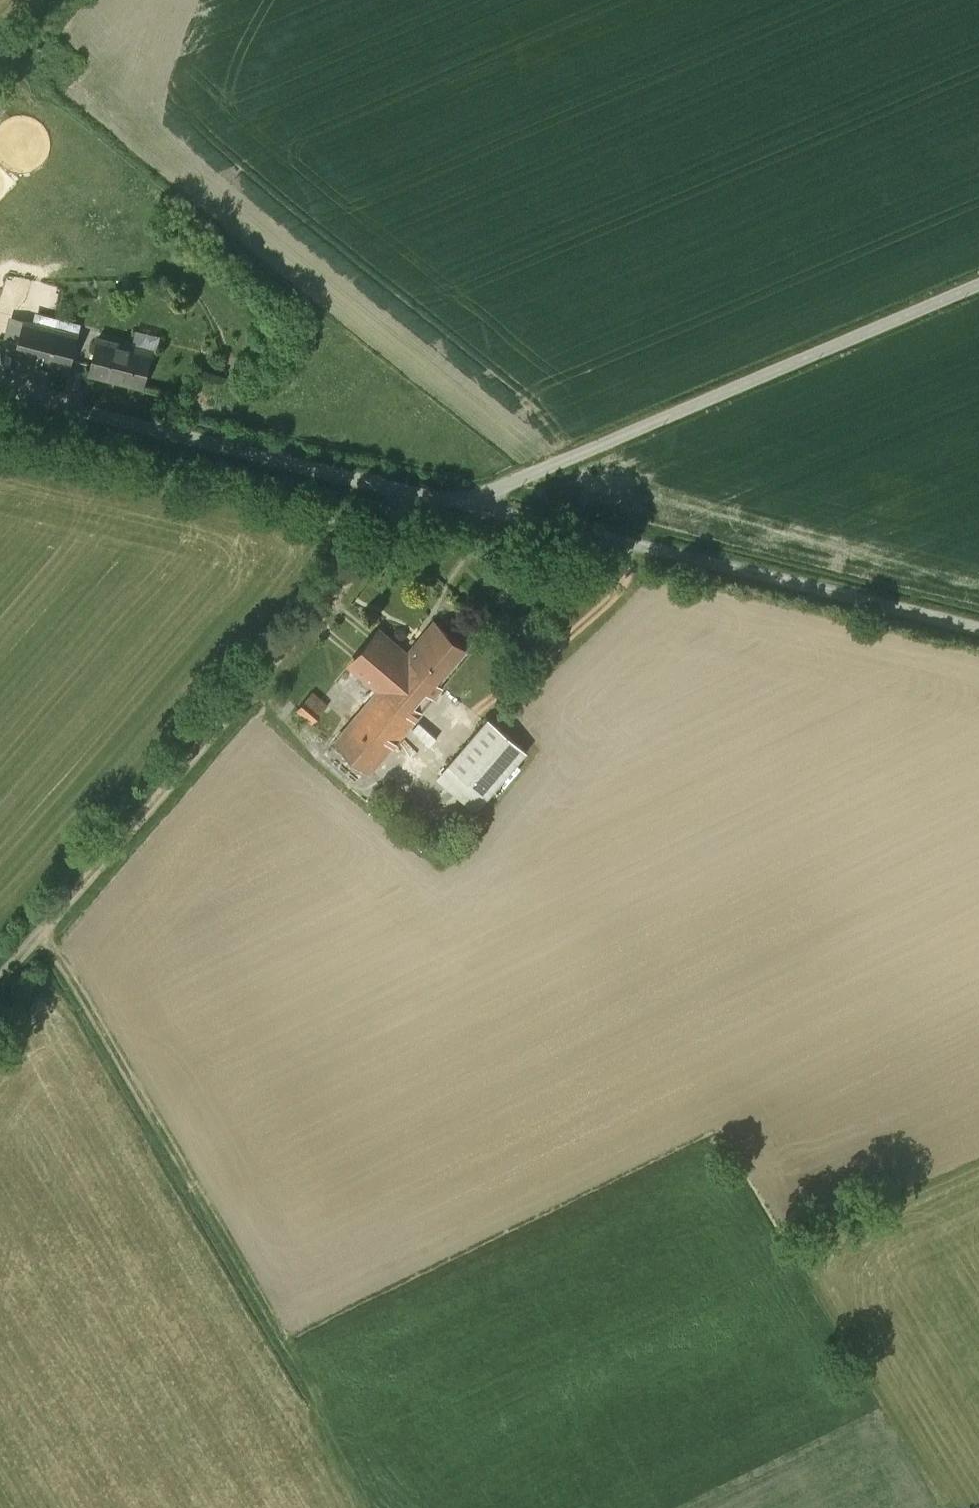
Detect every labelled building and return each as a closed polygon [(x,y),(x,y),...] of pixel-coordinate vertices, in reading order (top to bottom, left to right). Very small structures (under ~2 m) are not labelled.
[(13,318),(5,349),(71,366),(79,334),(13,318)] [(99,338),(91,373),(145,386),(154,350),(99,338)] [(427,635),(409,656),(437,680),(467,646),(437,620),(425,634),(427,635)] [(409,656),(380,631),(353,663),(380,686),(335,739),(369,769),(372,771),(445,686),(437,680),(409,656)] [(298,709),(317,724),(332,707),(324,700),(319,705),(309,696),(298,709)] [(528,751),(490,717),(449,764),(488,797),(528,751)] [(369,769),(335,739),(323,753),(358,783),(369,769)]
